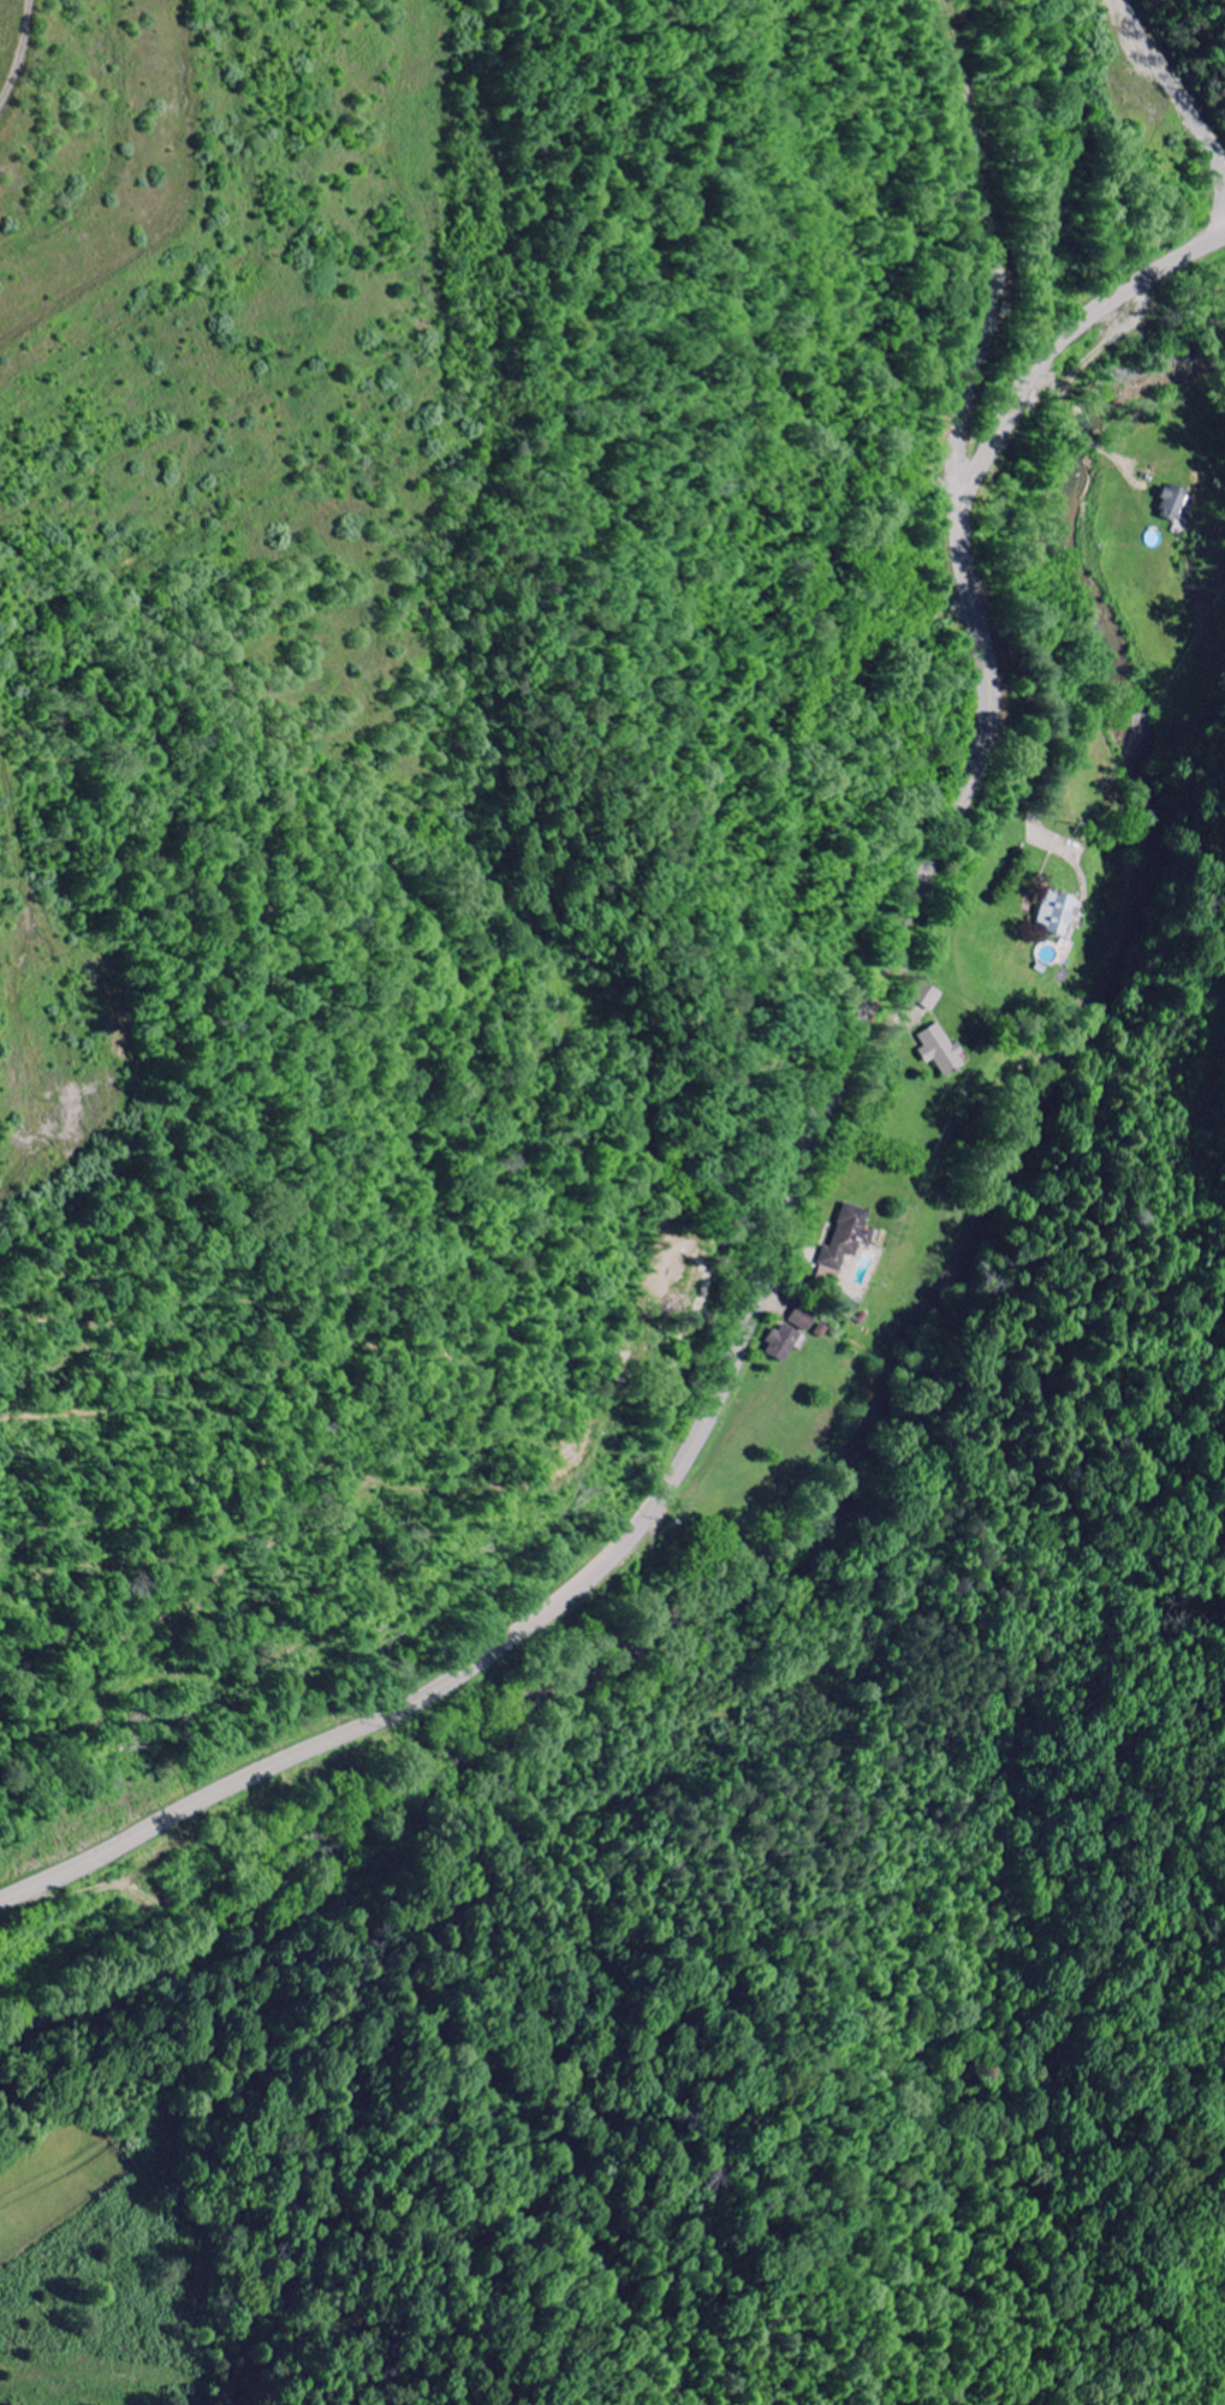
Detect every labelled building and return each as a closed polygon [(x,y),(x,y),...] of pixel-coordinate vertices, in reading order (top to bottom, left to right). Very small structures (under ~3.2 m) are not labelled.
[(1161,485),(1156,499),(1162,501),(1157,514),(1188,525),(1197,501),(1184,496),(1185,494),(1161,485)] [(1062,940),(1072,900),(1041,892),(1031,931),(1062,940)] [(908,1002),(931,1013),(940,994),(917,982),(908,1002)] [(933,1061),(941,1077),(962,1067),(940,1023),(917,1035),(923,1048),(917,1051),(924,1066),(933,1061)] [(874,1211),(845,1204),(834,1250),(824,1247),(820,1267),(844,1272),(848,1255),(860,1258),(864,1242),(874,1244),(876,1233),(869,1231),(874,1211)] [(767,1353),(789,1364),(804,1334),(782,1323),(767,1353)]
